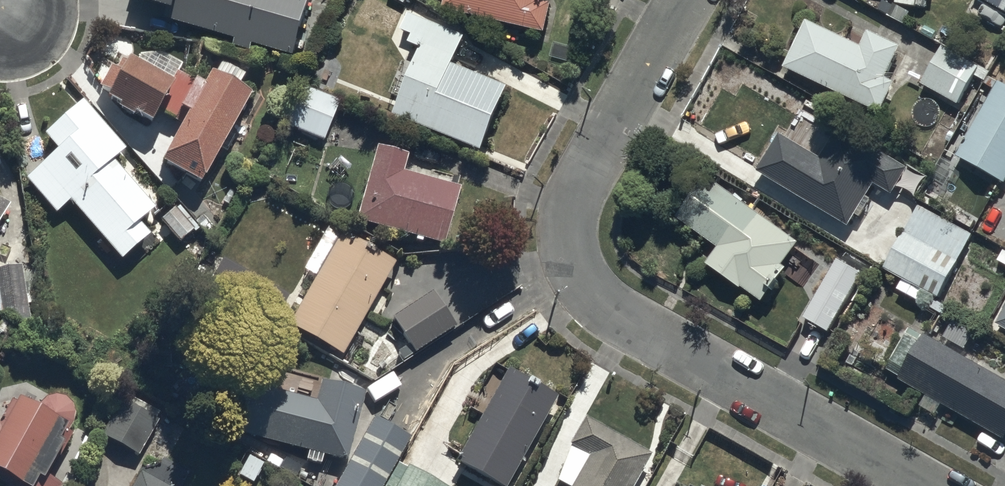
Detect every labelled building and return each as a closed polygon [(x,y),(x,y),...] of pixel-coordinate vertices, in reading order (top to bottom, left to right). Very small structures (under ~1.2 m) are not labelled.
[(132,3),(184,17),(181,26),(298,57),(313,0),(133,0),(132,3)] [(449,6),(545,28),(551,6),(538,3),(538,0),(451,0),(449,6)] [(469,36),(417,14),(410,32),(417,35),(414,44),(430,51),(404,116),(489,151),(513,93),(455,69),(469,36)] [(804,22),(782,66),(874,110),(888,83),(876,77),(892,45),(865,31),(857,47),(804,22)] [(971,70),(938,50),(920,80),(953,99),(971,70)] [(252,103),(207,78),(192,105),(124,67),(104,101),(157,130),(168,111),(192,124),(168,168),(204,188),(252,103)] [(998,78),(956,155),(999,178),(1004,167),(1004,82),(998,78)] [(301,93),(289,128),(327,141),(339,106),(301,93)] [(121,156),(81,110),(48,139),(62,156),(31,182),(57,211),(72,198),(123,258),(150,235),(140,223),(150,214),(109,166),(121,156)] [(782,140),(761,179),(849,227),(873,184),(891,194),(904,169),(837,133),(821,161),(782,140)] [(382,152),(360,218),(449,249),(467,196),(402,173),(407,161),(382,152)] [(722,245),(709,265),(764,300),(801,241),(703,179),(679,218),(722,245)] [(195,228),(179,206),(162,217),(178,239),(195,228)] [(923,213),(892,269),(942,296),(972,240),(923,213)] [(397,258),(343,228),(292,321),(346,351),(397,258)] [(839,263),(805,317),(829,335),(863,277),(839,263)] [(0,274),(0,312),(31,327),(22,271),(0,274)] [(434,288),(394,314),(416,350),(457,324),(434,288)] [(873,307),(855,340),(879,353),(897,320),(873,307)] [(888,364),(1001,426),(1004,419),(1004,375),(910,324),(888,364)] [(510,366),(459,459),(507,485),(558,392),(510,366)] [(317,399),(257,384),(245,432),(347,458),(365,389),(322,378),(317,399)] [(23,403),(8,430),(0,425),(0,485),(53,485),(43,481),(71,430),(23,403)] [(120,406),(103,439),(139,456),(156,423),(120,406)] [(336,485),(383,485),(411,435),(376,415),(336,485)] [(586,485),(637,485),(653,458),(613,436),(586,485)] [(402,485),(444,485),(411,468),(402,485)] [(140,477),(135,485),(157,485),(140,477)]
